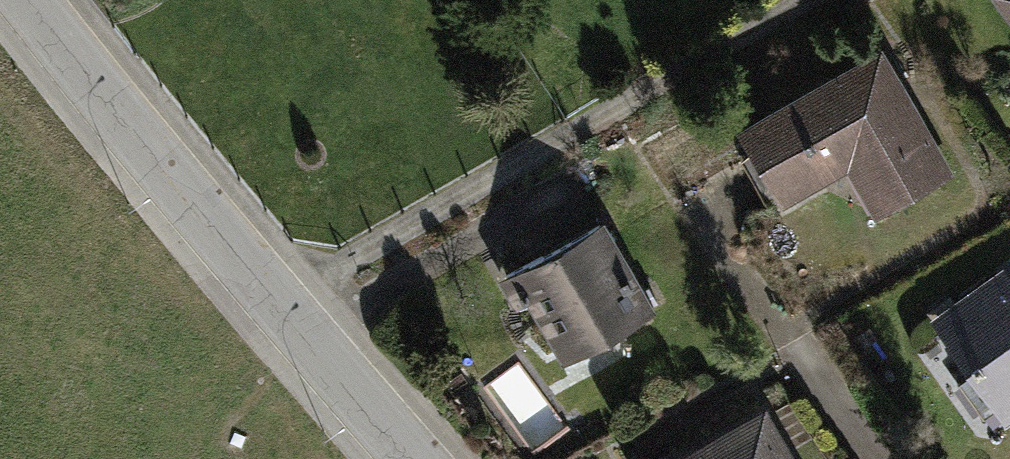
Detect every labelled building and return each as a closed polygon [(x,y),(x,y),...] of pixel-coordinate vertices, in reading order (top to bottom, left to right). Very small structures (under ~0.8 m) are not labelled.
[(988,10),(1009,39),(1009,0),(1002,0),(988,10)] [(880,63),(744,138),(782,206),(849,169),(872,208),(940,170),(880,63)] [(600,217),(500,276),(514,299),(525,293),(564,360),(653,307),(600,217)] [(1009,425),(1009,292),(997,273),(934,317),(1009,425)] [(667,458),(795,458),(765,405),(667,458)]
